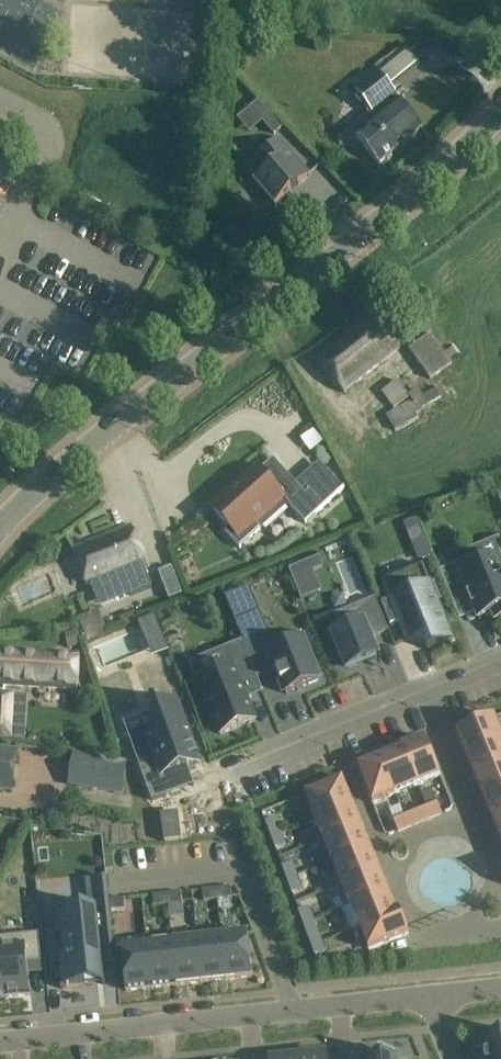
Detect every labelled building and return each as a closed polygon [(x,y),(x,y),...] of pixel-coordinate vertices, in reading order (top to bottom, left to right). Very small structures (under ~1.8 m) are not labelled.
[(390,84),(418,64),(407,50),(380,70),(390,84)] [(423,128),(380,76),(358,94),(369,108),(374,122),(356,137),(379,164),(423,128)] [(258,101),(237,119),(249,133),(263,122),(274,136),(282,129),(258,101)] [(311,176),(281,140),(258,159),(268,170),(254,182),(275,207),(311,176)] [(401,348),(373,314),(317,359),(330,376),(344,393),(401,348)] [(444,353),(430,333),(408,349),(430,380),(452,364),(448,358),(458,351),(454,345),(444,353)] [(407,393),(397,380),(382,393),(391,405),(407,393)] [(413,402),(410,405),(409,402),(386,415),(395,431),(418,418),(416,414),(424,409),(423,408),(441,398),(436,390),(413,402)] [(261,471),(256,466),(210,507),(230,529),(227,532),(226,530),(225,531),(240,549),(241,548),(240,547),(260,529),(256,524),(284,500),(306,523),(324,507),(309,490),(308,491),(309,492),(305,495),(273,458),(271,459),(272,460),(261,471)] [(132,525),(73,549),(81,569),(90,592),(123,578),(130,596),(152,587),(145,570),(149,568),(140,545),(132,525)] [(429,544),(414,550),(418,561),(434,555),(429,544)] [(479,620),(493,614),(497,622),(500,620),(500,556),(475,567),(471,559),(440,571),(451,597),(466,591),(472,608),(474,607),(479,620)] [(319,558),(289,570),(300,598),(301,599),(300,599),(301,601),(319,593),(318,592),(310,573),(323,568),(324,567),(320,557),(318,557),(319,558)] [(423,565),(383,581),(391,600),(382,603),(391,625),(399,622),(407,641),(428,650),(454,640),(439,603),(443,601),(435,582),(431,584),(423,565)] [(172,567),(158,572),(169,600),(182,595),(172,567)] [(371,660),(377,658),(377,657),(378,656),(379,656),(380,657),(381,657),(373,637),(388,631),(375,598),(327,618),(334,634),(331,635),(331,633),(329,634),(339,657),(345,672),(371,660)] [(259,609),(235,619),(258,677),(277,670),(286,694),(318,681),(299,632),(273,643),(259,609)] [(139,621),(135,611),(119,618),(123,628),(139,621)] [(103,683),(165,663),(154,629),(92,649),(103,683)] [(79,634),(78,632),(65,634),(67,649),(81,646),(79,634)] [(220,735),(256,720),(247,699),(251,697),(248,691),(259,686),(260,688),(261,687),(242,641),(225,648),(231,664),(198,678),(220,735)] [(0,649),(0,689),(77,692),(77,682),(78,663),(79,652),(0,649)] [(12,738),(14,697),(2,696),(2,700),(0,700),(0,736),(12,738)] [(159,731),(130,742),(152,801),(166,796),(160,777),(197,764),(175,704),(152,712),(159,731)] [(466,756),(500,742),(500,734),(494,718),(457,733),(466,756)] [(425,739),(402,748),(418,786),(441,776),(425,739)] [(475,778),(500,767),(500,742),(466,756),(475,778)] [(402,748),(380,757),(396,795),(418,786),(402,748)] [(17,752),(0,749),(0,789),(13,790),(17,752)] [(121,793),(126,763),(75,754),(70,785),(121,793)] [(357,766),(373,804),(396,795),(380,757),(357,766)] [(484,800),(500,793),(500,767),(475,778),(484,800)] [(305,795),(315,818),(352,802),(343,780),(305,795)] [(493,822),(500,818),(500,793),(484,800),(493,822)] [(315,818),(324,840),(361,824),(352,802),(315,818)] [(429,819),(442,814),(437,803),(424,809),(429,819)] [(424,809),(411,814),(415,824),(429,819),(424,809)] [(407,816),(394,821),(398,832),(411,826),(407,816)] [(500,842),(500,818),(493,822),(500,842)] [(266,822),(270,836),(281,832),(276,819),(266,822)] [(324,840),(333,862),(370,846),(361,824),(324,840)] [(270,836),(275,849),(286,845),(281,832),(270,836)] [(333,862),(342,884),(379,868),(370,846),(333,862)] [(282,867),(287,880),(297,876),(292,863),(282,867)] [(342,884),(350,905),(388,890),(379,868),(342,884)] [(287,880),(292,894),(302,890),(297,876),(287,880)] [(60,914),(62,939),(60,939),(62,956),(64,956),(67,984),(97,981),(103,981),(103,985),(105,985),(103,962),(114,961),(114,962),(116,961),(109,902),(107,878),(86,880),(89,911),(60,914)] [(217,889),(218,900),(232,898),(231,887),(217,889)] [(218,900),(217,889),(202,890),(204,901),(218,900)] [(350,905),(359,927),(399,911),(399,910),(397,911),(388,890),(350,905)] [(182,903),(181,892),(167,894),(168,905),(182,903)] [(168,905),(167,894),(153,895),(154,906),(168,905)] [(125,910),(124,899),(109,900),(111,911),(125,910)] [(314,921),(309,908),(299,912),(303,925),(314,921)] [(359,927),(369,951),(409,934),(399,911),(359,927)] [(314,921),(303,925),(309,938),(319,934),(314,921)] [(248,933),(222,936),(226,980),(252,977),(248,933)] [(5,999),(5,998),(14,997),(31,995),(27,963),(41,962),(38,934),(0,938),(0,952),(4,999),(5,999)] [(222,936),(197,939),(202,983),(226,980),(222,936)] [(310,942),(315,956),(325,952),(320,938),(310,942)] [(197,939),(172,941),(177,986),(202,983),(197,939)] [(172,941),(147,944),(152,988),(177,986),(172,941)] [(147,944),(121,947),(126,991),(152,988),(147,944)] [(484,1041),(486,1058),(500,1058),(500,1039),(484,1041)]
